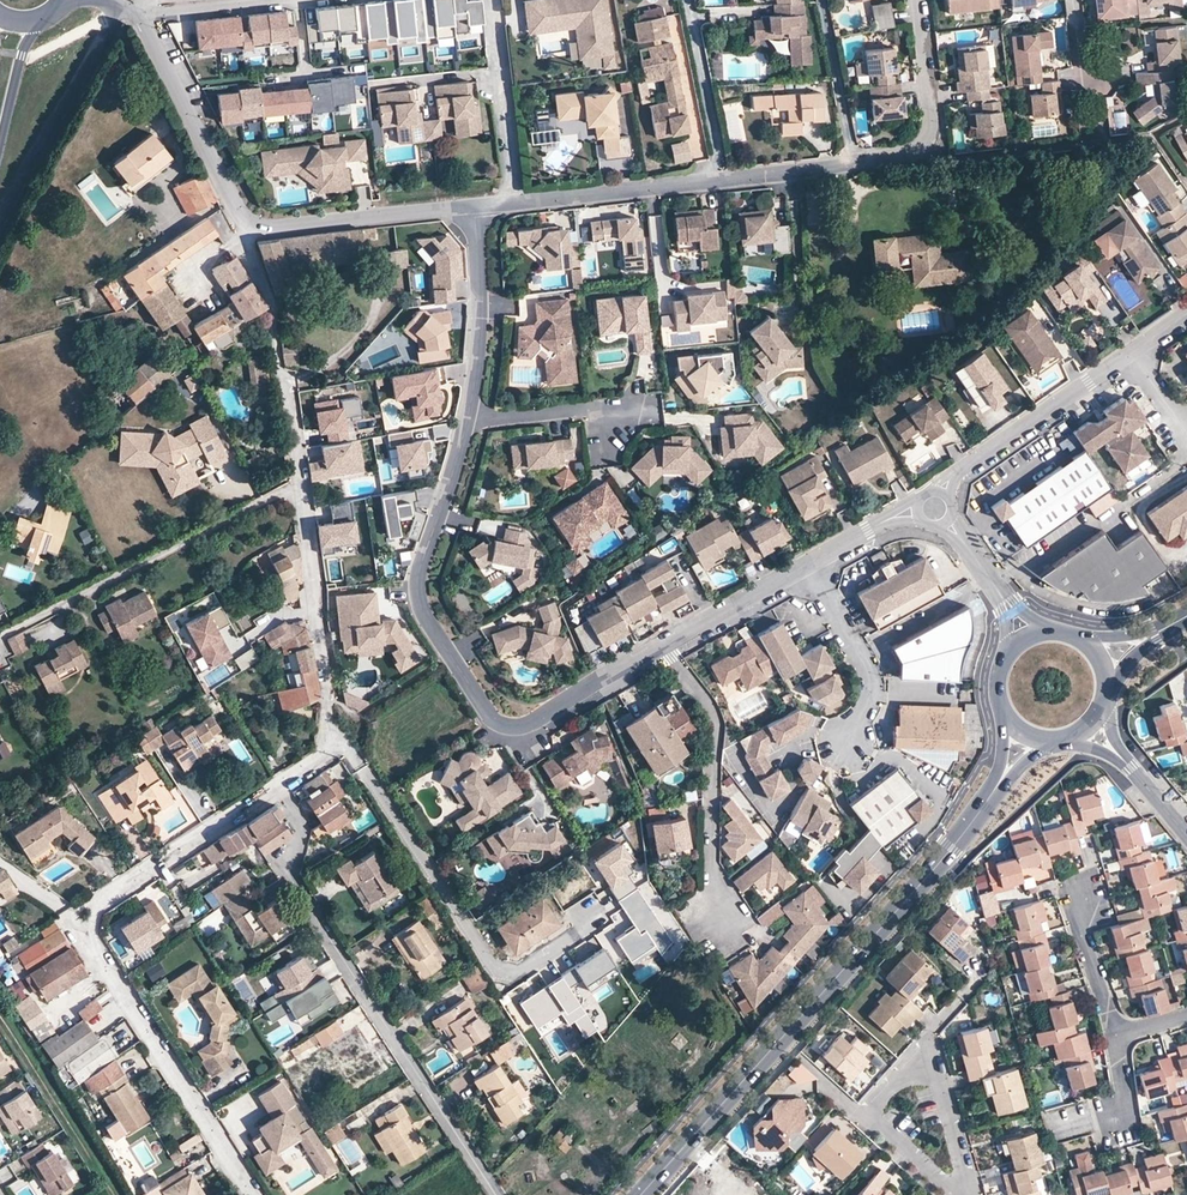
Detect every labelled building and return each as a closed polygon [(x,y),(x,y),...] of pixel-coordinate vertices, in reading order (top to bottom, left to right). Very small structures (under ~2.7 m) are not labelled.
[(366,36),(385,34),(386,43),(396,42),(396,39),(392,0),(376,0),(363,1),(366,36)] [(425,40),(421,0),(392,0),(396,39),(414,37),(415,41),(425,40)] [(425,40),(435,39),(435,41),(455,38),(454,32),(450,0),(421,0),(425,40)] [(480,0),(450,0),(454,32),(468,30),(467,22),(482,20),(480,0)] [(524,1),(527,26),(572,19),(583,24),(586,47),(605,44),(607,57),(613,56),(605,0),(530,0),(524,1)] [(810,32),(806,0),(779,3),(776,3),(777,15),(772,15),(772,20),(757,21),(758,36),(759,38),(763,37),(776,37),(775,32),(785,31),(785,36),(786,35),(790,62),(809,60),(805,33),(810,32)] [(947,14),(997,8),(996,0),(945,0),(947,14)] [(997,8),(1023,5),(1034,4),(1034,2),(1045,1),(1045,0),(996,0),(997,8)] [(1098,18),(1138,13),(1136,0),(1096,0),(1098,18)] [(1138,13),(1149,12),(1149,5),(1169,3),(1170,10),(1183,8),(1182,0),(1136,0),(1138,13)] [(366,36),(363,1),(351,3),(352,6),(346,6),(346,3),(334,5),(337,33),(354,31),(356,42),(367,41),(366,36)] [(871,5),(876,28),(893,25),(888,1),(871,5)] [(337,33),(334,5),(315,7),(316,22),(306,23),(308,41),(337,38),(337,33)] [(663,17),(661,8),(642,11),(644,20),(663,17)] [(279,11),(266,13),(269,44),(286,42),(287,44),(296,42),(294,25),(285,26),(284,15),(280,16),(279,11)] [(269,44),(266,13),(252,14),(253,19),(248,19),(249,30),(240,31),(242,48),(252,47),(252,46),(269,44)] [(241,42),(238,15),(206,19),(207,22),(202,22),(202,19),(195,20),(198,47),(241,42)] [(666,36),(663,17),(644,20),(633,22),(636,41),(666,36)] [(572,19),(527,26),(528,34),(577,28),(582,60),(607,57),(605,44),(586,47),(583,24),(572,19)] [(1179,59),(1175,25),(1154,28),(1158,61),(1146,62),(1148,72),(1172,69),(1170,60),(1179,59)] [(1034,48),(1036,48),(1051,47),(1049,32),(1011,36),(1015,75),(1021,75),(1022,85),(1038,83),(1040,83),(1037,52),(1034,52),(1034,48)] [(672,44),(648,48),(649,56),(641,57),(644,72),(656,70),(656,74),(664,73),(664,78),(665,81),(669,81),(671,97),(667,97),(668,101),(669,105),(661,107),(662,111),(651,113),(655,136),(687,130),(681,94),(677,94),(675,81),(678,80),(672,44)] [(992,66),(990,45),(982,46),(984,67),(992,66)] [(982,46),(960,48),(962,67),(957,67),(955,67),(957,80),(953,81),(955,93),(964,91),(986,89),(987,89),(984,67),(982,46)] [(863,51),(864,62),(865,74),(874,73),(876,86),(891,84),(890,72),(894,71),(893,58),(891,47),(863,51)] [(649,56),(648,48),(640,49),(641,57),(649,56)] [(865,74),(864,62),(854,63),(855,76),(865,74)] [(1175,101),(1173,69),(1172,69),(1148,72),(1135,73),(1136,84),(1153,83),(1154,96),(1141,106),(1149,118),(1166,105),(1165,103),(1175,101)] [(656,70),(644,72),(646,81),(664,78),(664,73),(656,74),(656,70)] [(353,101),(351,76),(329,79),(332,104),(353,101)] [(647,100),(645,78),(637,79),(639,100),(647,100)] [(332,104),(329,79),(307,81),(307,84),(310,110),(310,112),(332,110),(332,104)] [(474,104),(471,80),(437,84),(440,112),(455,111),(456,117),(462,116),(465,135),(483,132),(480,113),(475,113),(474,104)] [(1055,81),(1040,83),(1038,83),(1040,93),(1027,95),(1029,115),(1052,113),(1052,110),(1057,109),(1055,94),(1057,93),(1055,81)] [(259,93),(258,83),(249,85),(249,87),(237,89),(238,92),(240,116),(261,114),(259,93)] [(898,96),(897,83),(891,84),(876,86),(868,87),(872,119),(902,115),(901,105),(897,105),(896,101),(900,100),(900,96),(898,96)] [(310,110),(307,84),(297,85),(298,88),(283,90),(286,112),(310,110)] [(554,95),(557,117),(575,114),(575,119),(583,118),(583,122),(589,126),(593,126),(594,133),(602,132),(602,138),(604,156),(620,153),(613,99),(618,92),(606,85),(602,91),(582,94),(581,91),(554,95)] [(286,112),(283,90),(283,87),(273,88),(274,91),(259,93),(261,114),(262,115),(286,112)] [(414,101),(412,88),(377,93),(381,121),(396,119),(397,125),(404,124),(406,143),(417,141),(417,142),(424,140),(422,121),(416,122),(415,113),(414,101)] [(750,92),(751,106),(768,105),(786,104),(787,118),(780,118),(780,130),(801,129),(800,115),(800,107),(810,106),(810,115),(810,117),(822,116),(821,89),(750,92)] [(986,89),(964,91),(965,100),(978,99),(980,112),(971,112),(972,126),(974,136),(1003,132),(1002,123),(999,122),(996,101),(987,101),(986,89)] [(240,116),(238,92),(217,94),(219,115),(222,115),(223,122),(241,120),(240,116)] [(669,105),(668,101),(649,103),(651,113),(662,111),(661,107),(669,105)] [(800,107),(800,115),(810,115),(810,106),(800,107)] [(1149,118),(1141,106),(1136,109),(1145,121),(1149,118)] [(547,111),(536,112),(537,124),(549,123),(547,111)] [(465,135),(462,116),(456,117),(458,136),(465,135)] [(443,138),(441,119),(431,120),(434,139),(443,138)] [(434,139),(431,120),(422,121),(424,140),(434,139)] [(406,143),(404,124),(397,125),(399,143),(406,143)] [(1186,132),(1175,137),(1186,158),(1186,134),(1186,132)] [(151,133),(124,153),(141,175),(133,181),(129,184),(114,165),(111,167),(130,191),(172,159),(170,157),(151,133)] [(541,133),(533,134),(534,148),(543,147),(541,133)] [(669,140),(672,161),(689,159),(687,138),(669,140)] [(318,144),(272,150),(275,169),(305,166),(320,178),(322,192),(350,188),(348,168),(344,168),(337,169),(336,161),(343,160),(347,159),(347,161),(366,158),(364,139),(344,141),(345,147),(320,150),(318,148),(318,144)] [(252,153),(251,143),(239,145),(240,154),(252,153)] [(275,169),(272,150),(260,151),(263,176),(297,172),(316,187),(317,192),(322,192),(320,178),(305,166),(275,169)] [(112,163),(114,165),(129,184),(133,181),(141,175),(124,153),(112,163)] [(344,168),(343,160),(336,161),(337,169),(344,168)] [(1158,163),(1139,175),(1144,184),(1141,187),(1159,214),(1157,215),(1164,227),(1183,213),(1184,213),(1171,193),(1175,190),(1158,163)] [(201,173),(173,188),(187,214),(215,200),(201,173)] [(1144,184),(1139,175),(1135,178),(1141,187),(1144,184)] [(367,186),(357,187),(357,200),(368,200),(367,186)] [(1017,204),(1015,206),(1014,207),(1013,209),(1013,212),(1013,214),(1014,216),(1017,217),(1020,217),(1024,214),(1027,211),(1027,208),(1026,206),(1025,206),(1023,205),(1021,204),(1018,204),(1017,204)] [(1092,239),(1100,251),(1118,239),(1122,246),(1129,257),(1143,277),(1158,267),(1118,208),(1095,224),(1101,233),(1092,239)] [(673,217),(673,218),(676,242),(698,240),(698,251),(716,249),(711,210),(700,211),(701,219),(696,220),(695,216),(673,217)] [(673,214),(673,217),(695,216),(696,220),(701,219),(700,211),(673,214)] [(790,253),(789,225),(772,227),(770,211),(739,214),(742,244),(776,241),(778,254),(790,253)] [(1184,213),(1183,213),(1164,227),(1158,231),(1172,252),(1175,250),(1184,263),(1186,261),(1186,218),(1184,213)] [(205,242),(217,234),(206,217),(122,274),(134,292),(139,300),(140,299),(164,281),(159,273),(205,242)] [(631,256),(644,255),(642,237),(637,237),(637,231),(635,218),(591,223),(592,242),(604,241),(604,234),(618,233),(618,239),(625,239),(630,238),(631,256)] [(558,226),(547,227),(547,224),(526,226),(527,240),(528,240),(546,257),(547,270),(571,268),(569,245),(560,246),(557,244),(559,242),(558,226)] [(527,240),(526,226),(518,227),(519,240),(527,240)] [(360,228),(301,235),(279,238),(258,241),(264,262),(275,293),(294,287),(292,280),(296,278),(310,268),(309,261),(320,259),(363,254),(361,232),(373,231),(373,227),(360,228)] [(947,230),(937,231),(938,239),(948,237),(947,230)] [(937,231),(892,236),(894,256),(910,255),(913,284),(969,278),(966,249),(939,251),(938,239),(937,231)] [(1158,231),(1155,233),(1178,266),(1184,263),(1175,250),(1172,252),(1158,231)] [(428,250),(448,234),(418,237),(428,250)] [(433,273),(436,303),(455,300),(454,277),(464,277),(463,264),(460,264),(460,257),(463,257),(462,249),(448,234),(428,250),(436,259),(437,273),(433,273)] [(892,236),(892,235),(871,237),(875,272),(896,270),(894,256),(892,236)] [(1118,239),(1100,251),(1104,257),(1122,246),(1118,239)] [(404,244),(368,248),(370,266),(406,263),(404,244)] [(580,267),(578,244),(569,245),(571,268),(580,267)] [(1076,259),(1089,271),(1095,265),(1082,253),(1076,259)] [(235,256),(233,257),(212,271),(227,294),(250,280),(235,256)] [(1143,277),(1129,257),(1121,262),(1136,282),(1143,277)] [(320,259),(309,261),(310,268),(321,267),(320,259)] [(1092,286),(1077,264),(1061,275),(1063,277),(1052,284),(1050,281),(1041,287),(1052,304),(1060,298),(1064,303),(1069,311),(1081,302),(1077,297),(1085,292),(1094,306),(1104,300),(1094,285),(1092,286)] [(310,268),(296,278),(310,273),(310,268)] [(1177,277),(1186,291),(1186,271),(1186,270),(1177,277)] [(267,304),(250,280),(227,294),(228,295),(232,302),(218,311),(228,328),(243,319),(260,308),(267,304)] [(185,312),(164,281),(140,299),(160,328),(174,320),(185,312)] [(107,284),(100,289),(105,298),(112,293),(107,284)] [(694,296),(694,292),(685,293),(686,298),(672,299),(674,322),(688,321),(725,317),(722,289),(700,292),(701,295),(694,296)] [(139,300),(134,292),(119,304),(123,310),(139,300)] [(644,292),(607,296),(608,303),(602,304),(597,309),(599,324),(605,328),(611,328),(616,322),(625,321),(635,329),(637,352),(650,350),(646,316),(640,310),(640,307),(645,306),(644,292)] [(745,296),(740,292),(734,292),(734,303),(746,302),(745,296)] [(607,296),(596,297),(597,309),(602,304),(608,303),(607,296)] [(1064,303),(1060,298),(1052,304),(1056,309),(1064,303)] [(564,335),(560,300),(536,303),(538,323),(533,327),(531,325),(518,326),(517,337),(523,338),(523,347),(526,349),(537,350),(547,359),(549,384),(549,387),(569,385),(568,382),(566,358),(563,356),(562,338),(564,335)] [(447,351),(445,329),(444,322),(449,322),(453,322),(451,310),(430,312),(427,308),(421,309),(409,322),(423,336),(425,347),(420,348),(421,359),(446,356),(447,351)] [(1001,325),(1009,335),(1015,331),(1022,341),(1015,346),(1030,365),(1037,360),(1045,354),(1054,348),(1047,338),(1043,339),(1040,336),(1043,333),(1026,308),(1001,325)] [(243,319),(228,328),(218,311),(193,325),(195,328),(202,339),(212,333),(214,337),(219,345),(221,347),(223,348),(234,341),(233,339),(249,329),(243,319)] [(185,312),(174,320),(183,336),(185,335),(195,328),(193,325),(185,312)] [(659,312),(659,322),(668,322),(668,312),(659,312)] [(787,342),(767,317),(749,332),(759,344),(762,348),(754,355),(760,362),(766,369),(779,359),(785,366),(802,365),(801,347),(792,348),(789,348),(785,343),(787,342)] [(605,328),(599,324),(600,332),(635,329),(625,321),(616,322),(611,328),(605,328)] [(688,321),(674,322),(675,329),(689,328),(688,321)] [(423,336),(409,322),(405,326),(418,340),(419,348),(420,348),(425,347),(423,336)] [(195,328),(185,335),(192,347),(202,340),(202,339),(195,328)] [(1015,331),(1009,335),(1015,346),(1022,341),(1015,331)] [(214,337),(212,333),(202,339),(202,340),(204,343),(214,337)] [(1092,344),(1086,335),(1077,341),(1083,350),(1092,344)] [(526,349),(523,347),(523,338),(517,337),(515,357),(530,358),(534,354),(537,350),(526,349)] [(208,350),(204,343),(202,340),(192,347),(186,351),(191,361),(192,361),(208,350)] [(762,348),(759,344),(751,351),(754,355),(762,348)] [(293,347),(282,348),(284,365),(294,364),(293,347)] [(155,387),(176,369),(159,349),(137,367),(155,387)] [(730,349),(676,355),(677,365),(681,365),(681,369),(678,372),(674,374),(688,393),(698,386),(700,389),(715,377),(725,381),(727,382),(732,370),(730,349)] [(547,359),(537,350),(534,354),(540,359),(544,362),(547,359)] [(950,370),(975,406),(982,401),(987,407),(998,400),(993,393),(1001,388),(977,352),(950,370)] [(254,383),(256,394),(268,392),(266,382),(270,381),(267,361),(263,362),(262,358),(249,360),(252,383),(254,383)] [(779,359),(766,369),(760,362),(753,367),(766,382),(785,366),(779,359)] [(436,380),(434,365),(389,371),(392,392),(412,389),(413,393),(414,402),(422,401),(424,412),(437,410),(436,399),(439,399),(438,390),(435,390),(431,391),(430,381),(433,381),(436,380)] [(155,387),(137,367),(99,397),(116,419),(155,387)] [(195,374),(183,380),(190,391),(201,385),(195,374)] [(384,381),(383,374),(374,375),(375,383),(384,381)] [(725,381),(715,377),(700,389),(698,386),(688,393),(692,398),(704,397),(725,381)] [(343,438),(340,415),(359,413),(357,395),(339,397),(340,405),(335,406),(333,398),(313,401),(317,428),(324,427),(331,426),(332,429),(325,430),(326,441),(343,438)] [(945,416),(931,396),(889,425),(899,440),(915,429),(916,430),(919,429),(922,426),(930,437),(940,430),(935,423),(945,416)] [(1084,422),(1069,432),(1081,449),(1083,452),(1100,441),(1103,445),(1102,446),(1119,471),(1143,454),(1138,447),(1126,429),(1141,419),(1129,399),(1123,402),(1120,398),(1100,412),(1103,416),(1092,423),(1084,422)] [(424,412),(422,401),(414,402),(409,402),(411,417),(425,415),(424,412)] [(260,410),(256,425),(269,429),(271,425),(268,424),(271,413),(260,410)] [(193,425),(205,449),(212,459),(230,449),(209,411),(190,421),(193,425)] [(765,426),(760,419),(751,420),(751,412),(723,414),(724,425),(722,426),(723,433),(720,433),(721,447),(753,444),(764,458),(781,446),(765,426)] [(1153,436),(1141,419),(1126,429),(1138,447),(1153,436)] [(205,449),(193,425),(176,434),(188,442),(185,447),(191,456),(205,449)] [(930,437),(922,426),(919,429),(926,440),(930,437)] [(188,442),(176,434),(166,428),(165,431),(126,430),(125,461),(139,462),(139,457),(160,457),(160,462),(166,463),(173,475),(177,473),(185,487),(203,478),(191,456),(185,447),(188,442)] [(430,449),(429,437),(412,440),(410,428),(387,431),(389,443),(395,442),(398,463),(398,466),(405,465),(406,475),(422,473),(420,463),(426,462),(427,459),(426,450),(429,449),(430,449)] [(891,464),(874,434),(848,448),(836,455),(848,478),(860,471),(863,477),(882,467),(883,469),(891,464)] [(574,477),(563,460),(562,456),(572,455),(570,436),(517,442),(518,458),(525,457),(526,464),(554,461),(555,471),(552,473),(560,485),(574,477)] [(326,441),(317,443),(319,451),(322,451),(322,455),(319,455),(320,457),(305,460),(308,478),(324,475),(323,473),(323,470),(330,468),(335,463),(349,460),(350,465),(359,464),(354,437),(343,438),(326,441)] [(848,448),(844,441),(831,447),(836,455),(848,448)] [(398,463),(395,442),(389,443),(385,444),(387,464),(398,463)] [(518,458),(517,442),(510,443),(513,465),(526,464),(525,457),(518,458)] [(668,445),(668,442),(666,442),(654,442),(629,465),(643,480),(660,463),(684,463),(698,479),(710,467),(689,442),(673,442),(672,442),(672,445),(668,445)] [(753,444),(721,447),(722,455),(752,453),(759,462),(764,458),(753,444)] [(822,450),(818,444),(810,448),(811,451),(814,449),(817,453),(822,450)] [(1107,487),(1083,452),(1081,449),(1045,475),(1002,504),(998,499),(986,507),(995,519),(999,517),(1020,547),(1083,503),(1107,487)] [(270,466),(262,450),(248,457),(257,472),(270,466)] [(777,473),(798,512),(814,503),(817,508),(828,502),(815,476),(823,472),(814,453),(777,473)] [(166,463),(160,462),(176,492),(185,487),(177,473),(173,475),(166,463)] [(350,465),(323,470),(323,473),(359,467),(359,464),(350,465)] [(863,477),(860,471),(848,478),(851,484),(863,477)] [(624,510),(604,480),(604,479),(588,489),(592,495),(583,500),(576,505),(572,499),(550,514),(570,545),(587,534),(584,529),(580,524),(593,516),(601,510),(608,520),(624,510)] [(1176,538),(1186,530),(1186,483),(1142,514),(1159,539),(1171,531),(1176,538)] [(406,509),(404,497),(409,496),(413,496),(411,486),(381,491),(386,530),(398,529),(398,530),(414,536),(423,510),(411,506),(409,510),(406,509)] [(1115,499),(1107,487),(1083,503),(1091,515),(1115,499)] [(583,500),(579,495),(572,499),(576,505),(583,500)] [(349,499),(330,502),(332,520),(323,522),(324,527),(317,528),(321,552),(333,551),(332,544),(355,541),(349,499)] [(814,503),(798,512),(800,517),(817,508),(814,503)] [(57,527),(61,513),(47,509),(44,523),(57,527)] [(745,512),(741,515),(745,523),(750,521),(745,512)] [(44,523),(43,525),(42,530),(28,526),(29,523),(19,522),(14,538),(14,539),(32,543),(30,551),(33,556),(39,558),(45,555),(47,550),(58,553),(69,515),(61,513),(57,527),(44,523)] [(734,532),(740,543),(749,559),(761,552),(759,549),(770,544),(785,536),(776,520),(770,523),(765,515),(734,532)] [(597,521),(593,516),(580,524),(584,529),(597,521)] [(740,543),(734,532),(725,516),(718,519),(716,516),(684,534),(698,559),(708,554),(711,558),(720,553),(720,552),(718,548),(723,546),(730,542),(733,546),(740,543)] [(42,530),(43,525),(19,519),(19,522),(29,523),(28,526),(42,530)] [(528,540),(521,529),(504,526),(502,540),(493,539),(493,541),(483,540),(467,550),(477,566),(487,560),(489,560),(489,558),(523,565),(521,573),(511,580),(518,589),(532,580),(532,577),(535,578),(536,573),(541,574),(542,568),(530,565),(532,554),(531,554),(532,546),(526,544),(528,540)] [(1160,566),(1135,530),(1111,547),(1099,530),(1032,575),(1044,582),(1056,587),(1059,588),(1061,589),(1065,587),(1069,591),(1070,592),(1076,588),(1082,595),(1094,597),(1104,598),(1114,597),(1124,596),(1133,594),(1140,590),(1134,583),(1160,566)] [(13,546),(30,551),(32,543),(14,539),(13,546)] [(297,542),(284,549),(283,549),(281,544),(266,552),(279,578),(276,579),(286,600),(297,595),(295,585),(299,584),(299,581),(302,580),(297,542)] [(771,547),(770,544),(759,549),(761,552),(771,547)] [(879,550),(868,556),(872,563),(882,557),(879,550)] [(409,560),(413,551),(400,553),(401,560),(409,560)] [(723,557),(720,553),(711,558),(708,554),(698,559),(703,568),(723,557)] [(580,566),(574,555),(563,561),(569,572),(580,566)] [(682,593),(660,556),(647,564),(668,602),(682,593)] [(940,593),(919,556),(901,567),(875,580),(878,586),(872,590),(869,584),(853,592),(874,630),(940,593)] [(707,576),(703,568),(698,559),(687,564),(697,581),(707,576)] [(875,580),(901,567),(897,560),(887,565),(885,561),(875,566),(878,570),(868,576),(872,582),(875,580)] [(617,622),(623,618),(632,613),(649,602),(652,601),(656,609),(666,603),(668,602),(647,564),(634,571),(636,574),(634,576),(608,591),(609,593),(589,605),(592,610),(583,615),(585,618),(597,640),(599,643),(616,632),(621,630),(617,622)] [(868,576),(878,570),(875,566),(867,574),(868,576)] [(878,586),(875,580),(872,582),(869,584),(872,590),(878,586)] [(0,584),(0,609),(10,604),(0,584)] [(131,622),(133,621),(155,610),(143,588),(124,598),(126,602),(124,603),(122,605),(120,600),(118,597),(104,604),(106,608),(96,613),(105,630),(115,625),(119,633),(133,626),(131,622)] [(337,648),(350,647),(349,642),(374,639),(396,637),(399,643),(397,644),(404,653),(400,656),(397,658),(402,666),(419,653),(393,616),(380,617),(380,619),(377,619),(374,588),(329,593),(334,636),(335,636),(337,648)] [(684,597),(682,593),(668,602),(670,606),(684,597)] [(530,626),(518,624),(517,624),(500,630),(506,646),(518,642),(529,644),(534,648),(543,650),(548,649),(553,650),(557,660),(572,654),(565,635),(549,632),(552,616),(557,614),(552,599),(537,604),(542,619),(540,626),(540,630),(531,628),(530,626)] [(220,603),(184,623),(208,666),(231,654),(219,633),(216,634),(214,629),(217,628),(229,621),(220,603)] [(895,660),(894,677),(956,679),(956,676),(956,671),(956,665),(957,659),(960,652),(964,645),(966,636),(967,628),(967,621),(965,612),(963,606),(887,646),(895,660)] [(180,626),(172,611),(163,616),(171,630),(180,626)] [(632,613),(623,618),(626,622),(635,618),(632,613)] [(287,640),(305,627),(305,618),(288,620),(285,617),(274,628),(287,640)] [(573,625),(583,648),(597,640),(585,618),(573,625)] [(796,654),(777,620),(754,633),(773,666),(779,676),(802,664),(809,676),(811,674),(826,666),(830,663),(818,642),(796,654)] [(136,633),(133,626),(119,633),(123,641),(136,633)] [(287,640),(283,642),(288,650),(294,649),(297,668),(291,670),(294,685),(276,691),(281,712),(304,697),(317,693),(318,689),(305,627),(287,640)] [(274,628),(268,635),(278,645),(283,642),(287,640),(274,628)] [(28,645),(20,630),(7,637),(15,652),(28,645)] [(506,646),(500,630),(492,633),(499,653),(519,645),(528,647),(526,656),(546,660),(548,649),(543,650),(534,648),(529,644),(518,642),(506,646)] [(616,632),(599,643),(604,651),(622,642),(616,632)] [(731,658),(730,656),(725,655),(709,664),(720,684),(738,673),(738,671),(736,668),(741,665),(745,672),(744,675),(749,684),(764,676),(762,672),(773,666),(754,633),(743,639),(745,643),(739,647),(738,651),(739,653),(731,658)] [(57,651),(48,656),(34,663),(45,682),(59,675),(86,661),(73,636),(54,646),(55,648),(57,651)] [(374,639),(349,642),(350,647),(351,652),(375,650),(374,639)] [(393,647),(400,656),(404,653),(397,644),(393,647)] [(233,655),(239,666),(257,657),(251,646),(233,655)] [(226,664),(218,668),(221,674),(229,669),(226,664)] [(836,683),(830,673),(826,666),(811,674),(815,681),(813,683),(804,688),(808,695),(826,701),(839,694),(840,690),(836,683)] [(839,681),(833,671),(830,673),(836,683),(839,681)] [(61,679),(59,675),(45,682),(47,686),(61,679)] [(749,684),(744,675),(740,678),(745,687),(749,684)] [(654,700),(657,704),(625,725),(654,771),(684,750),(678,742),(680,740),(695,730),(676,702),(675,703),(668,691),(654,700)] [(764,723),(772,737),(805,721),(809,711),(796,706),(764,723)] [(946,714),(946,711),(899,707),(897,725),(893,725),(892,744),(946,771),(953,760),(957,761),(958,746),(962,747),(963,729),(959,729),(960,711),(954,711),(951,714),(946,714)] [(1184,741),(1178,720),(1175,711),(1152,717),(1157,738),(1162,737),(1165,746),(1178,742),(1184,741)] [(154,726),(146,730),(142,733),(152,747),(163,741),(166,745),(179,735),(184,743),(171,752),(177,762),(183,758),(188,766),(199,760),(195,755),(205,748),(200,740),(218,728),(209,715),(191,727),(188,722),(178,730),(175,726),(160,735),(154,726)] [(1186,740),(1186,736),(1182,719),(1178,720),(1184,741),(1186,740)] [(805,721),(772,737),(773,739),(803,725),(805,721)] [(771,770),(763,754),(765,744),(773,739),(772,737),(764,723),(749,732),(744,751),(743,756),(767,799),(787,788),(778,772),(775,774),(772,769),(771,770)] [(593,732),(589,726),(571,737),(572,747),(564,748),(565,753),(551,755),(547,757),(539,762),(552,783),(568,772),(570,776),(573,780),(581,782),(588,777),(590,769),(598,764),(596,760),(598,759),(604,757),(608,757),(614,770),(609,772),(616,788),(626,784),(614,755),(609,756),(604,733),(593,735),(593,732)] [(744,751),(749,732),(737,738),(744,751)] [(142,733),(137,736),(134,738),(144,753),(152,747),(142,733)] [(179,735),(166,745),(171,752),(184,743),(179,735)] [(1,756),(10,753),(3,738),(0,740),(0,755),(1,756)] [(1184,741),(1178,742),(1182,754),(1186,753),(1186,740),(1184,741)] [(208,754),(205,748),(195,755),(199,760),(208,754)] [(518,791),(505,771),(505,770),(483,784),(477,775),(481,773),(475,764),(477,761),(477,759),(477,756),(476,754),(476,753),(472,749),(471,749),(467,748),(463,749),(462,750),(459,753),(458,754),(455,762),(447,758),(442,773),(457,779),(460,783),(457,785),(470,805),(452,817),(458,828),(518,791)] [(792,772),(810,778),(818,758),(800,751),(792,772)] [(614,770),(608,757),(604,757),(609,772),(614,770)] [(134,765),(136,768),(140,773),(150,766),(144,758),(134,765)] [(183,758),(177,762),(183,770),(188,766),(183,758)] [(892,765),(846,802),(867,827),(878,842),(881,845),(926,808),(892,765)] [(154,794),(157,800),(168,793),(150,766),(140,773),(136,768),(98,794),(108,810),(120,803),(127,814),(133,822),(143,815),(136,806),(139,803),(146,799),(154,794)] [(568,772),(552,783),(554,786),(570,776),(568,772)] [(305,799),(320,822),(326,832),(348,817),(319,774),(302,785),(310,795),(305,799)] [(1092,782),(1062,790),(1065,799),(1094,791),(1092,782)] [(801,826),(800,829),(809,834),(811,831),(821,837),(825,839),(837,818),(823,810),(825,807),(810,798),(813,793),(814,791),(805,786),(787,818),(801,826)] [(1094,791),(1065,799),(1071,821),(1075,835),(1084,833),(1082,826),(1080,820),(1091,817),(1101,814),(1094,791)] [(168,793),(157,800),(161,805),(172,799),(168,793)] [(813,793),(810,798),(825,807),(828,802),(813,793)] [(154,794),(146,799),(150,805),(160,806),(161,805),(157,800),(154,794)] [(759,838),(728,798),(718,805),(728,818),(720,824),(726,831),(725,838),(720,842),(721,847),(731,860),(759,838)] [(146,799),(139,803),(143,810),(150,805),(146,799)] [(120,803),(108,810),(116,821),(127,814),(120,803)] [(275,804),(270,808),(276,817),(282,814),(275,804)] [(44,838),(49,835),(59,828),(71,838),(66,845),(76,853),(91,835),(56,806),(12,834),(27,856),(48,843),(47,840),(44,838)] [(276,818),(276,817),(270,808),(269,807),(246,822),(254,837),(263,849),(286,833),(276,818)] [(494,830),(504,844),(523,845),(523,854),(523,855),(523,856),(523,858),(524,860),(525,862),(526,862),(530,862),(532,862),(534,862),(535,860),(536,858),(537,856),(537,855),(537,846),(543,846),(550,856),(567,845),(550,819),(541,826),(529,807),(510,820),(513,825),(508,828),(505,823),(494,830)] [(653,835),(655,849),(680,845),(686,844),(682,817),(644,822),(647,836),(653,835)] [(1093,823),(1091,817),(1080,820),(1082,826),(1093,823)] [(1080,853),(1075,837),(1075,835),(1071,821),(1040,830),(1041,834),(1047,853),(1057,851),(1067,848),(1068,852),(1069,856),(1080,853)] [(254,837),(246,822),(218,839),(194,854),(203,867),(227,853),(236,848),(243,843),(254,837)] [(317,838),(326,832),(320,822),(311,828),(317,838)] [(1138,822),(1115,829),(1118,838),(1123,859),(1142,853),(1139,844),(1144,843),(1138,822)] [(782,826),(777,836),(783,844),(792,838),(782,826)] [(878,842),(867,827),(857,838),(871,850),(878,842)] [(809,834),(800,829),(798,832),(817,843),(821,837),(811,831),(809,834)] [(504,844),(494,830),(484,837),(497,857),(503,853),(504,844)] [(1047,853),(1041,834),(1012,842),(1016,857),(1018,867),(1028,864),(1039,861),(1040,865),(1041,869),(1051,867),(1047,853)] [(91,835),(76,853),(79,856),(94,837),(91,835)] [(871,850),(857,838),(846,850),(842,847),(832,858),(836,862),(826,872),(838,887),(845,880),(850,874),(846,870),(856,860),(859,863),(864,858),(871,850)] [(1123,859),(1118,838),(1113,840),(1119,860),(1123,859)] [(605,881),(617,899),(636,887),(628,874),(632,871),(625,861),(630,858),(620,843),(594,860),(602,873),(607,880),(605,881)] [(523,854),(523,845),(504,844),(503,853),(523,854)] [(680,845),(655,849),(657,858),(681,854),(680,845)] [(792,880),(769,850),(734,878),(734,879),(740,887),(741,887),(749,881),(756,876),(762,884),(765,887),(773,880),(780,889),(792,880)] [(345,885),(347,883),(353,879),(367,901),(385,889),(389,896),(397,891),(370,851),(351,865),(347,859),(334,868),(345,885)] [(1142,853),(1123,859),(1119,860),(1119,862),(1122,870),(1125,869),(1129,868),(1132,878),(1135,888),(1139,887),(1159,881),(1158,877),(1154,863),(1151,851),(1142,853)] [(1022,880),(1018,867),(1016,857),(994,862),(996,868),(987,870),(992,892),(1013,888),(1012,883),(1022,880)] [(876,869),(864,858),(859,863),(850,874),(845,880),(857,890),(876,869)] [(859,863),(856,860),(846,870),(850,874),(859,863)] [(1167,874),(1163,860),(1154,863),(1158,877),(1167,874)] [(2,897),(3,899),(16,891),(14,888),(1,867),(0,867),(0,894),(2,897)] [(216,905),(235,892),(244,886),(251,881),(242,868),(235,872),(226,878),(207,891),(216,905)] [(762,884),(756,876),(749,881),(756,889),(762,884)] [(1159,881),(1139,887),(1142,899),(1148,897),(1151,908),(1142,910),(1144,918),(1148,917),(1155,915),(1174,910),(1168,892),(1178,889),(1174,877),(1159,881)] [(347,883),(365,911),(389,896),(385,889),(367,901),(353,879),(347,883)] [(670,941),(636,887),(617,899),(628,917),(633,925),(614,937),(628,960),(652,944),(655,948),(659,954),(670,941)] [(822,917),(801,890),(780,907),(791,922),(780,934),(786,940),(785,942),(796,956),(797,954),(797,955),(827,923),(822,917)] [(241,891),(222,904),(234,921),(242,915),(253,928),(261,922),(268,931),(274,939),(293,926),(273,899),(264,905),(256,911),(252,905),(241,891)] [(437,906),(428,894),(419,900),(426,912),(437,906)] [(1148,897),(1142,899),(1139,899),(1142,910),(1151,908),(1148,897)] [(539,898),(498,924),(513,947),(544,926),(553,920),(539,898)] [(980,901),(984,915),(996,912),(992,898),(980,901)] [(259,899),(252,905),(256,911),(264,905),(259,899)] [(165,919),(152,900),(142,906),(145,910),(130,920),(132,923),(129,924),(127,922),(119,927),(134,950),(160,933),(155,925),(165,919)] [(1041,900),(1039,900),(1020,905),(1008,909),(1016,939),(1021,937),(1038,932),(1035,921),(1039,920),(1046,918),(1041,900)] [(437,906),(426,912),(424,914),(430,924),(442,916),(437,906)] [(960,962),(969,953),(960,944),(957,942),(962,936),(957,932),(965,922),(947,906),(925,930),(960,962)] [(1174,910),(1182,940),(1185,940),(1186,939),(1186,906),(1174,910)] [(242,915),(234,921),(251,943),(268,931),(261,922),(253,928),(242,915)] [(433,927),(445,919),(442,916),(430,924),(433,927)] [(392,933),(398,942),(404,938),(416,955),(409,959),(420,976),(438,964),(428,948),(434,945),(416,917),(392,933)] [(1144,918),(1112,928),(1115,939),(1121,958),(1125,957),(1147,951),(1142,933),(1151,930),(1148,917),(1144,918)] [(58,928),(38,941),(48,957),(68,944),(58,928)] [(1044,931),(1042,931),(1039,932),(1046,953),(1050,952),(1044,931)] [(1038,932),(1021,937),(1024,947),(1019,948),(1025,969),(1046,963),(1048,962),(1046,953),(1039,932),(1038,932)] [(7,951),(18,943),(14,936),(2,943),(7,951)] [(398,942),(409,959),(416,955),(404,938),(398,942)] [(1121,958),(1115,939),(1112,940),(1118,959),(1121,958)] [(38,941),(28,947),(39,963),(48,957),(38,941)] [(796,956),(785,942),(776,951),(770,945),(768,947),(784,969),(790,963),(789,963),(796,956)] [(86,973),(68,944),(48,957),(50,959),(67,984),(86,973)] [(652,944),(628,960),(630,963),(655,948),(652,944)] [(444,961),(434,945),(428,948),(438,964),(444,961)] [(39,963),(28,947),(18,953),(29,972),(50,959),(48,957),(39,963)] [(618,971),(601,947),(587,957),(559,975),(567,987),(580,979),(588,991),(618,971)] [(784,969),(768,947),(755,962),(748,951),(725,965),(750,1006),(784,969)] [(896,987),(908,998),(914,991),(911,987),(919,978),(930,966),(909,948),(884,976),(896,987)] [(280,1000),(323,974),(317,965),(314,966),(311,960),(314,959),(307,949),(272,970),(282,986),(274,991),(280,1000)] [(1134,987),(1153,982),(1151,972),(1156,971),(1150,950),(1147,951),(1125,957),(1128,967),(1134,987)] [(25,975),(29,972),(18,953),(10,959),(22,977),(25,975)] [(50,959),(29,972),(38,986),(45,998),(67,984),(50,959)] [(156,961),(144,968),(150,979),(163,971),(156,961)] [(0,965),(0,980),(6,976),(11,973),(4,962),(0,965)] [(213,985),(199,962),(168,982),(176,996),(184,991),(187,995),(192,991),(196,997),(199,995),(215,1020),(212,1022),(210,1035),(212,1036),(220,1038),(219,1044),(217,1043),(216,1050),(204,1058),(202,1059),(212,1074),(228,1064),(224,1057),(226,1055),(227,1054),(226,1052),(228,1039),(224,1038),(228,1024),(226,1021),(233,1016),(236,1014),(216,983),(213,985)] [(483,976),(473,962),(458,972),(468,985),(483,976)] [(1046,963),(1025,969),(1022,970),(1027,992),(1032,991),(1034,999),(1048,995),(1054,993),(1048,973),(1046,963)] [(1134,987),(1128,967),(1125,968),(1130,988),(1134,987)] [(1181,971),(1170,974),(1172,984),(1184,981),(1181,971)] [(29,972),(25,975),(33,988),(38,986),(29,972)] [(1048,973),(1054,993),(1058,992),(1064,990),(1062,981),(1055,983),(1052,972),(1048,973)] [(294,1014),(305,1007),(310,1016),(339,998),(334,989),(328,993),(324,995),(321,990),(325,988),(331,984),(324,973),(323,974),(280,1000),(265,1009),(271,1019),(290,1007),(294,1014)] [(567,987),(559,975),(545,984),(546,986),(538,991),(539,992),(535,995),(532,997),(531,994),(517,1003),(533,1026),(557,1010),(566,1024),(572,1020),(584,1012),(567,987)] [(6,976),(0,980),(0,982),(4,987),(10,984),(6,976)] [(488,983),(483,976),(468,985),(472,993),(488,983)] [(923,981),(919,978),(911,987),(914,991),(923,981)] [(1146,1016),(1170,1009),(1162,979),(1153,982),(1134,987),(1130,988),(1132,998),(1137,997),(1141,996),(1144,1006),(1146,1016)] [(878,1001),(866,1014),(889,1035),(900,1023),(910,1012),(914,1016),(916,1017),(922,1010),(908,998),(896,987),(887,997),(882,1004),(878,1001)] [(1067,990),(1073,1010),(1077,1009),(1072,988),(1067,990)] [(1058,992),(1054,993),(1048,995),(1051,1004),(1047,1006),(1052,1026),(1064,1023),(1072,1021),(1076,1020),(1073,1010),(1067,990),(1064,990),(1058,992)] [(187,995),(184,991),(176,996),(179,1000),(187,995)] [(274,991),(259,1000),(265,1009),(280,1000),(274,991)] [(882,1004),(887,997),(882,993),(876,999),(878,1001),(882,1004)] [(95,995),(76,1008),(84,1019),(102,1006),(95,995)] [(215,1020),(199,995),(196,997),(212,1022),(215,1020)] [(15,1004),(41,1042),(56,1033),(35,1002),(32,1003),(27,996),(15,1004)] [(484,1031),(463,998),(439,1013),(445,1023),(452,1033),(447,1036),(455,1049),(484,1031)] [(305,1007),(294,1014),(299,1022),(310,1016),(305,1007)] [(592,1024),(584,1012),(572,1020),(583,1037),(589,1033),(586,1028),(592,1024)] [(910,1012),(900,1023),(904,1026),(914,1016),(910,1012)] [(445,1023),(439,1013),(430,1018),(436,1029),(440,1026),(445,1023)] [(41,1042),(58,1067),(63,1063),(77,1082),(81,1079),(111,1059),(117,1055),(117,1054),(103,1033),(96,1037),(83,1018),(57,1034),(56,1033),(41,1042)] [(334,1018),(314,1030),(323,1045),(329,1041),(343,1064),(348,1061),(360,1080),(383,1066),(371,1046),(364,1051),(361,1053),(359,1049),(362,1047),(350,1027),(342,1031),(334,1018)] [(109,1028),(114,1036),(129,1027),(124,1019),(109,1028)] [(1075,1034),(1072,1021),(1064,1023),(1068,1036),(1075,1034)] [(445,1023),(440,1026),(447,1036),(452,1033),(445,1023)] [(1064,1023),(1052,1026),(1034,1032),(1038,1045),(1051,1041),(1056,1058),(1065,1056),(1084,1051),(1089,1049),(1084,1031),(1075,1034),(1068,1036),(1064,1023)] [(595,1029),(592,1024),(586,1028),(589,1033),(595,1029)] [(996,1045),(991,1024),(984,1026),(960,1032),(963,1043),(959,1044),(961,1055),(968,1078),(979,1075),(991,1072),(992,1072),(986,1048),(990,1047),(996,1045)] [(843,1073),(860,1053),(866,1046),(855,1035),(848,1042),(838,1033),(821,1053),(843,1073)] [(220,1038),(212,1036),(211,1041),(198,1049),(204,1058),(216,1050),(217,1043),(219,1044),(220,1038)] [(451,1052),(455,1049),(447,1036),(442,1039),(451,1052)] [(506,1038),(488,1050),(494,1058),(502,1053),(506,1058),(515,1052),(506,1038)] [(305,1045),(301,1039),(290,1045),(294,1052),(305,1045)] [(1178,1053),(1179,1057),(1167,1060),(1173,1082),(1182,1079),(1181,1075),(1186,1074),(1186,1043),(1176,1046),(1178,1053)] [(272,1049),(275,1054),(283,1049),(280,1044),(272,1049)] [(12,1066),(0,1045),(0,1073),(12,1066)] [(1089,1049),(1084,1051),(1090,1071),(1094,1070),(1089,1049)] [(1093,1081),(1090,1071),(1084,1051),(1065,1056),(1067,1066),(1063,1067),(1069,1087),(1093,1081)] [(502,1053),(494,1058),(497,1063),(505,1058),(506,1058),(502,1053)] [(850,1080),(868,1059),(860,1053),(843,1073),(850,1080)] [(232,1061),(227,1054),(226,1055),(224,1057),(228,1064),(232,1061)] [(814,1061),(820,1067),(825,1061),(818,1056),(814,1061)] [(1145,1097),(1175,1089),(1173,1082),(1167,1060),(1166,1056),(1157,1059),(1158,1063),(1159,1067),(1149,1070),(1138,1073),(1145,1097)] [(127,1082),(121,1074),(111,1059),(81,1079),(90,1092),(97,1088),(124,1133),(142,1122),(132,1105),(136,1103),(124,1084),(127,1082)] [(352,1085),(360,1080),(348,1061),(343,1064),(340,1065),(352,1085)] [(479,1084),(485,1093),(489,1091),(495,1100),(489,1104),(501,1121),(518,1111),(512,1102),(518,1098),(495,1063),(471,1078),(476,1086),(479,1084)] [(1024,1104),(1014,1066),(992,1072),(991,1072),(996,1090),(990,1092),(994,1107),(996,1112),(1024,1104)] [(991,1072),(979,1075),(984,1093),(987,1093),(990,1092),(996,1090),(991,1072)] [(0,1087),(0,1095),(14,1118),(12,1119),(17,1129),(42,1113),(19,1075),(0,1087)] [(322,1143),(280,1078),(259,1092),(273,1114),(268,1118),(272,1124),(264,1130),(252,1138),(260,1150),(255,1153),(266,1170),(283,1159),(278,1151),(275,1147),(298,1132),(300,1136),(310,1151),(322,1143)] [(489,1091),(485,1093),(483,1095),(489,1104),(495,1100),(489,1091)] [(760,1129),(754,1136),(754,1144),(758,1148),(780,1147),(785,1141),(784,1133),(788,1128),(795,1130),(802,1122),(802,1095),(793,1096),(785,1104),(777,1096),(752,1123),(760,1129)] [(785,1104),(793,1096),(777,1096),(785,1104)] [(138,1102),(136,1103),(132,1105),(142,1122),(148,1119),(138,1102)] [(381,1127),(379,1128),(391,1148),(400,1163),(424,1149),(415,1134),(411,1136),(400,1115),(403,1113),(405,1112),(399,1102),(383,1112),(384,1113),(375,1118),(381,1127)] [(1186,1135),(1186,1103),(1180,1105),(1156,1111),(1159,1121),(1163,1120),(1167,1119),(1170,1129),(1173,1139),(1184,1136),(1186,1135)] [(415,1134),(403,1113),(400,1115),(411,1136),(415,1134)] [(272,1124),(268,1118),(259,1124),(264,1130),(272,1124)] [(562,1149),(577,1130),(564,1119),(549,1138),(562,1149)] [(335,1121),(324,1128),(332,1139),(342,1132),(335,1121)] [(825,1163),(838,1174),(859,1148),(831,1123),(809,1147),(814,1152),(825,1163)] [(385,1152),(391,1148),(379,1128),(373,1131),(385,1152)] [(804,1138),(795,1130),(788,1128),(784,1133),(785,1141),(794,1149),(804,1138)] [(1000,1136),(1001,1140),(1007,1138),(1021,1134),(1020,1130),(1000,1136)] [(182,1151),(201,1139),(196,1131),(177,1143),(182,1151)] [(1010,1149),(1014,1169),(1036,1163),(1042,1161),(1033,1131),(1021,1134),(1007,1138),(1010,1149)] [(298,1132),(275,1147),(278,1151),(300,1136),(298,1132)] [(1003,1151),(1010,1149),(1007,1138),(1001,1140),(1003,1151)] [(43,1140),(22,1153),(28,1164),(31,1161),(35,1159),(41,1169),(45,1167),(50,1175),(47,1177),(55,1191),(58,1189),(61,1194),(74,1186),(71,1180),(73,1179),(54,1147),(49,1150),(43,1140)] [(333,1159),(322,1143),(310,1151),(321,1167),(333,1159)] [(1073,1152),(1078,1167),(1089,1163),(1085,1148),(1073,1152)] [(1145,1168),(1134,1172),(1137,1184),(1140,1193),(1149,1190),(1148,1186),(1170,1180),(1168,1174),(1162,1151),(1143,1157),(1144,1164),(1145,1168)] [(825,1163),(814,1152),(810,1154),(816,1167),(825,1163)] [(35,1159),(31,1161),(51,1193),(55,1191),(47,1177),(50,1175),(45,1167),(41,1169),(35,1159)] [(337,1165),(333,1159),(321,1167),(325,1173),(337,1165)] [(1111,1167),(1112,1171),(1132,1166),(1131,1161),(1111,1167)] [(1002,1172),(1005,1183),(1010,1182),(1015,1181),(1017,1191),(1013,1192),(1013,1194),(1039,1194),(1037,1186),(1042,1185),(1036,1163),(1014,1169),(1002,1172)] [(1107,1192),(1108,1194),(1117,1194),(1129,1192),(1128,1187),(1137,1184),(1134,1172),(1132,1167),(1132,1166),(1112,1171),(1102,1174),(1107,1192)] [(158,1182),(162,1188),(162,1190),(165,1194),(205,1194),(190,1171),(186,1173),(183,1167),(158,1182)] [(1101,1169),(1091,1171),(1080,1174),(1079,1171),(1078,1167),(1068,1169),(1075,1194),(1097,1194),(1107,1192),(1102,1174),(1101,1169)] [(874,1191),(878,1188),(888,1176),(880,1168),(855,1194),(879,1194),(874,1191)] [(986,1185),(1002,1181),(1000,1173),(984,1176),(986,1185)] [(1149,1190),(1171,1184),(1170,1180),(1148,1186),(1149,1190)] [(158,1182),(138,1194),(155,1194),(162,1190),(162,1188),(158,1182)]
